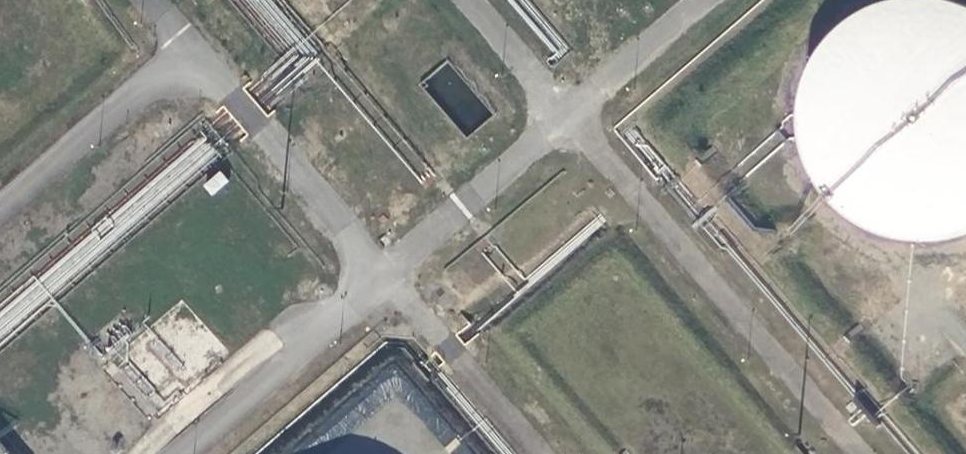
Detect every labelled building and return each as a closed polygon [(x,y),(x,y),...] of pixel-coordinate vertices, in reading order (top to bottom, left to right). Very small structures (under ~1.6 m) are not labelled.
[(6,2),(3,0),(0,0),(0,73),(6,68),(15,53),(18,35),(15,18),(6,2)] [(954,0),(892,0),(867,10),(844,25),(826,45),(812,69),(803,94),(801,122),(805,149),(814,174),(829,197),(849,216),(873,230),(899,238),(927,241),(954,237),(965,232),(965,4),(954,0)] [(447,60),(420,85),(467,140),(494,116),(447,60)] [(0,441),(0,453),(12,453),(0,441)]
